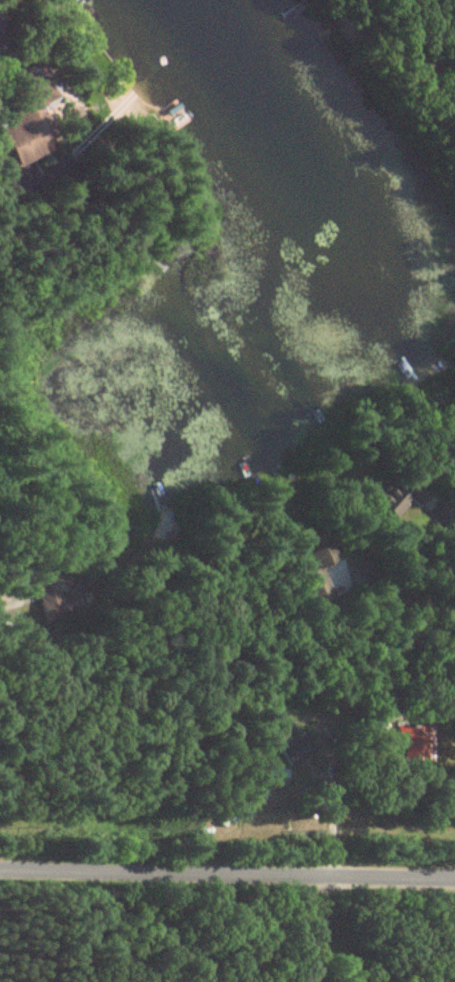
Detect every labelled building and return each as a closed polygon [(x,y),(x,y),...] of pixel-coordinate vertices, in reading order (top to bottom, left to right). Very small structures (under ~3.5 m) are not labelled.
[(36,157),(30,143),(46,136),(41,124),(47,81),(10,75),(4,110),(10,122),(0,127),(0,149),(9,169),(36,157)] [(173,130),(186,120),(174,102),(160,112),(173,130)] [(447,442),(454,461),(454,438),(447,442)] [(402,496),(417,505),(426,489),(411,480),(402,496)] [(386,520),(404,503),(382,481),(365,498),(386,520)] [(318,570),(329,565),(316,531),(294,540),(307,573),(298,576),(310,606),(329,599),(318,570)] [(79,587),(54,596),(49,580),(29,588),(42,625),(87,609),(79,587)] [(432,763),(432,727),(403,727),(403,763),(432,763)]
